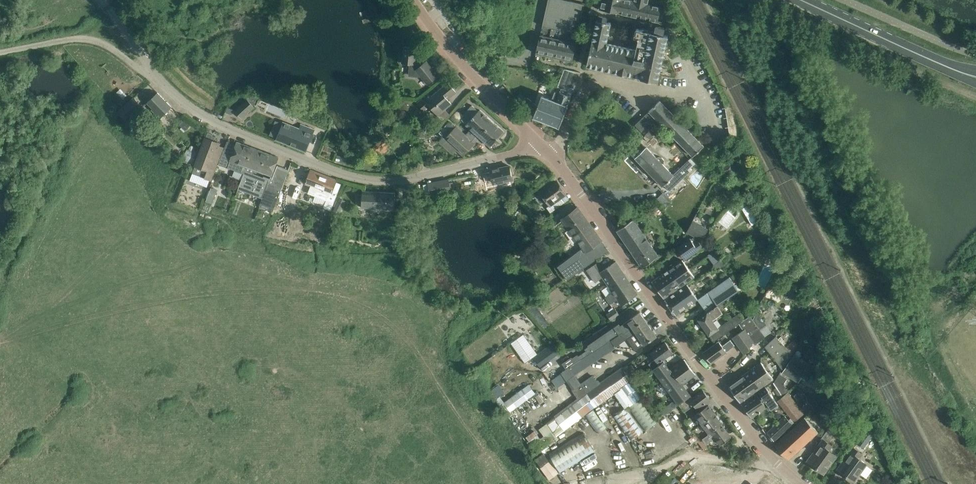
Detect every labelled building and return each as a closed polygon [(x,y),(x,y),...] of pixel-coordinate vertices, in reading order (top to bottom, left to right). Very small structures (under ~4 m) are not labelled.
[(585,3),(573,0),(549,0),(541,32),(550,34),(559,36),(568,38),(576,41),(585,3)] [(618,1),(615,0),(602,0),(600,8),(621,13),(624,0),(618,0),(618,1)] [(632,0),(624,0),(621,13),(630,15),(634,0),(632,0)] [(630,15),(639,17),(643,2),(635,1),(634,0),(630,15)] [(639,17),(649,20),(652,5),(648,4),(643,2),(639,17)] [(649,20),(658,22),(662,7),(652,5),(649,20)] [(608,16),(599,13),(587,64),(658,81),(668,36),(664,34),(666,27),(656,25),(655,32),(637,28),(635,36),(638,37),(638,38),(639,38),(636,49),(606,42),(611,22),(607,21),(608,16)] [(550,34),(541,32),(536,52),(545,54),(550,34)] [(550,34),(545,54),(554,56),(559,36),(550,34)] [(568,38),(559,36),(554,56),(563,58),(568,38)] [(568,38),(563,58),(572,60),(576,41),(568,38)] [(405,47),(403,61),(403,63),(411,64),(409,75),(421,76),(428,84),(439,75),(433,68),(432,69),(426,61),(422,64),(414,63),(416,47),(405,47)] [(527,98),(521,105),(525,109),(527,111),(528,112),(534,116),(533,117),(559,127),(567,105),(572,92),(572,91),(572,90),(573,90),(580,71),(564,68),(557,86),(561,88),(559,93),(555,92),(552,100),(542,95),(538,106),(527,98)] [(913,80),(911,79),(906,77),(903,84),(910,87),(910,86),(913,80)] [(456,92),(448,82),(436,92),(437,93),(433,97),(429,93),(417,103),(423,110),(429,105),(437,115),(451,104),(447,99),(456,92)] [(172,107),(158,93),(147,103),(153,108),(151,109),(160,118),(172,107)] [(143,107),(134,98),(119,112),(129,121),(143,107)] [(236,110),(235,111),(242,118),(254,107),(247,100),(236,110)] [(644,116),(635,125),(641,131),(655,118),(693,156),(703,146),(660,101),(656,104),(652,108),(649,111),(644,116)] [(458,109),(451,118),(458,124),(462,120),(467,124),(466,124),(471,129),(480,137),(490,147),(504,132),(480,110),(478,111),(472,105),(464,114),(458,109)] [(183,118),(177,124),(185,131),(190,125),(183,118)] [(276,120),(270,135),(277,138),(277,139),(306,151),(314,130),(301,125),(300,129),(283,122),(283,123),(276,120)] [(449,122),(439,133),(463,155),(480,137),(471,129),(466,135),(456,126),(455,127),(449,122)] [(204,142),(190,180),(207,187),(210,180),(212,180),(224,148),(219,146),(220,143),(210,139),(212,134),(208,133),(204,142)] [(156,136),(152,141),(162,148),(165,143),(156,136)] [(386,140),(376,149),(381,155),(391,146),(386,140)] [(219,162),(218,164),(220,165),(226,167),(228,167),(228,168),(243,174),(244,172),(247,166),(253,148),(237,142),(236,145),(227,141),(219,162)] [(646,147),(635,158),(662,186),(664,185),(670,191),(692,170),(690,168),(695,163),(690,158),(685,163),(673,175),(664,165),(664,164),(664,160),(661,157),(657,157),(657,158),(646,147)] [(241,180),(238,188),(250,193),(251,194),(251,193),(263,198),(270,178),(264,176),(263,177),(253,173),(255,168),(271,175),(272,172),(278,157),(253,148),(247,166),(244,172),(243,174),(241,180)] [(187,149),(182,159),(193,163),(194,164),(199,154),(197,153),(189,149),(187,149)] [(423,161),(415,149),(403,156),(410,168),(423,161)] [(729,155),(725,163),(735,168),(735,167),(739,161),(729,156),(729,155)] [(263,198),(260,205),(274,210),(281,191),(289,170),(277,165),(274,173),(272,172),(271,175),(270,178),(263,198)] [(491,172),(483,173),(483,174),(485,182),(492,180),(493,184),(512,179),(509,165),(490,170),(491,172)] [(310,170),(305,183),(310,185),(308,193),(315,196),(313,202),(324,206),(323,207),(331,210),(337,195),(341,183),(336,181),(337,180),(310,170)] [(448,179),(438,181),(440,193),(450,191),(450,187),(449,183),(448,179)] [(556,181),(541,192),(549,204),(550,205),(554,211),(564,203),(560,197),(565,194),(556,181)] [(211,187),(206,201),(212,203),(217,190),(211,187)] [(394,209),(395,193),(362,191),(361,207),(394,209)] [(335,207),(332,213),(339,216),(346,201),(339,198),(338,201),(335,207)] [(744,212),(750,208),(746,200),(739,204),(744,212)] [(582,247),(574,253),(558,265),(567,279),(609,250),(578,207),(562,219),(582,247)] [(649,242),(633,219),(617,230),(642,267),(658,256),(650,244),(652,243),(651,241),(649,242)] [(700,238),(703,239),(710,227),(695,219),(688,231),(694,235),(700,238)] [(691,239),(677,249),(684,258),(702,246),(699,241),(700,238),(694,235),(693,238),(691,239)] [(759,242),(765,253),(775,248),(768,236),(759,242)] [(714,264),(713,265),(715,268),(717,270),(725,265),(723,262),(721,259),(714,264)] [(694,277),(684,262),(682,260),(673,266),(672,264),(667,267),(669,269),(668,270),(674,278),(680,274),(684,280),(686,279),(688,281),(694,277)] [(598,262),(587,269),(595,281),(602,276),(607,284),(613,292),(606,296),(605,297),(610,304),(617,299),(621,304),(637,293),(624,273),(616,261),(603,269),(598,262)] [(652,281),(664,298),(688,281),(686,279),(684,280),(680,274),(674,278),(668,270),(652,281)] [(730,276),(697,299),(707,312),(697,319),(714,342),(739,323),(743,320),(742,320),(738,313),(721,325),(718,327),(714,322),(712,319),(722,312),(718,307),(725,302),(724,300),(739,289),(730,276)] [(687,284),(665,300),(675,314),(688,305),(697,299),(688,286),(687,284)] [(615,308),(614,309),(606,314),(610,320),(619,314),(615,308)] [(587,350),(578,357),(580,360),(592,353),(606,344),(611,340),(623,332),(625,331),(626,333),(633,328),(634,327),(639,323),(642,327),(643,328),(644,327),(648,324),(640,312),(620,326),(619,324),(588,346),(588,347),(586,349),(587,350)] [(743,329),(733,337),(738,343),(745,352),(752,340),(748,334),(759,327),(753,319),(750,315),(742,320),(743,320),(739,323),(743,329)] [(625,331),(623,332),(624,334),(624,333),(627,338),(627,339),(628,339),(635,350),(636,350),(644,344),(656,336),(656,335),(648,324),(644,327),(643,328),(642,327),(639,323),(634,327),(633,328),(626,333),(625,331)] [(759,327),(748,334),(752,340),(755,343),(765,336),(759,328),(759,327)] [(611,340),(616,348),(628,339),(627,339),(627,338),(624,333),(624,334),(623,332),(611,340)] [(522,333),(510,342),(524,362),(532,357),(537,353),(522,333)] [(782,368),(792,353),(775,336),(765,346),(782,368)] [(616,348),(614,346),(611,340),(606,344),(609,349),(613,350),(616,348)] [(718,341),(703,353),(711,363),(732,348),(735,345),(730,340),(722,346),(718,341)] [(537,353),(532,357),(540,369),(562,354),(553,342),(537,353)] [(651,368),(673,352),(665,342),(650,353),(655,359),(648,364),(651,368)] [(596,360),(597,361),(613,350),(609,349),(606,344),(592,353),(596,360)] [(580,360),(579,361),(582,366),(586,367),(596,360),(592,353),(580,360)] [(798,382),(809,364),(794,354),(783,372),(798,382)] [(571,358),(562,364),(566,370),(570,367),(576,363),(573,358),(572,359),(571,358)] [(663,361),(653,369),(660,379),(675,399),(661,410),(664,415),(676,407),(679,404),(685,400),(691,395),(682,384),(695,374),(684,359),(670,370),(663,361)] [(576,363),(570,367),(575,374),(581,370),(582,366),(579,361),(576,363)] [(761,362),(744,374),(756,390),(773,379),(761,362)] [(631,365),(625,370),(632,380),(639,376),(631,365)] [(566,370),(561,373),(567,381),(575,375),(570,367),(566,370)] [(593,375),(580,383),(581,384),(597,406),(632,381),(632,380),(625,370),(624,370),(623,368),(601,383),(598,380),(596,380),(593,375)] [(566,381),(567,381),(561,373),(552,381),(557,388),(566,381)] [(783,396),(787,392),(788,391),(783,384),(787,378),(779,373),(774,383),(783,396)] [(756,390),(744,374),(728,386),(740,402),(756,390)] [(566,381),(572,390),(581,384),(580,383),(575,375),(567,381),(566,381)] [(799,386),(805,390),(809,383),(804,379),(799,386)] [(555,417),(547,423),(556,436),(575,422),(585,414),(594,408),(597,406),(581,384),(572,390),(578,398),(554,416),(555,417)] [(490,392),(495,400),(505,393),(499,385),(490,392)] [(510,399),(505,403),(511,411),(516,407),(532,395),(535,393),(529,385),(510,399)] [(765,386),(741,404),(751,418),(758,413),(759,413),(760,412),(766,407),(765,406),(767,405),(771,409),(778,404),(765,386)] [(685,400),(679,404),(684,411),(694,405),(697,409),(710,399),(703,390),(692,398),(691,395),(685,400)] [(777,401),(790,418),(793,422),(804,414),(787,392),(783,396),(777,401)] [(538,395),(535,397),(540,404),(543,402),(538,395)] [(658,421),(640,397),(628,406),(646,430),(658,421)] [(702,424),(715,414),(714,413),(714,412),(713,409),(711,409),(708,405),(695,415),(702,424)] [(644,431),(626,408),(614,417),(632,440),(644,431)] [(594,410),(586,415),(587,416),(589,420),(598,432),(607,427),(595,410),(594,410)] [(715,414),(702,424),(709,433),(721,424),(722,423),(719,419),(719,417),(717,415),(716,415),(715,414)] [(784,417),(767,433),(774,441),(794,422),(793,422),(790,418),(788,420),(784,417)] [(804,417),(774,445),(788,460),(818,432),(804,417)] [(721,424),(709,433),(703,438),(708,443),(713,439),(712,438),(715,436),(721,444),(726,440),(727,441),(730,439),(730,437),(731,437),(721,424)] [(829,426),(826,432),(832,436),(836,431),(829,426)] [(536,430),(526,436),(531,444),(541,437),(536,430)] [(865,431),(857,443),(863,448),(872,436),(865,431)] [(550,454),(561,473),(595,451),(584,433),(550,454)] [(823,439),(813,453),(807,461),(824,473),(836,455),(829,450),(832,445),(823,439)] [(853,447),(843,461),(837,469),(853,481),(866,464),(859,458),(862,454),(853,447)] [(543,453),(534,459),(546,476),(555,470),(543,453)] [(771,476),(766,483),(784,483),(771,476)]
